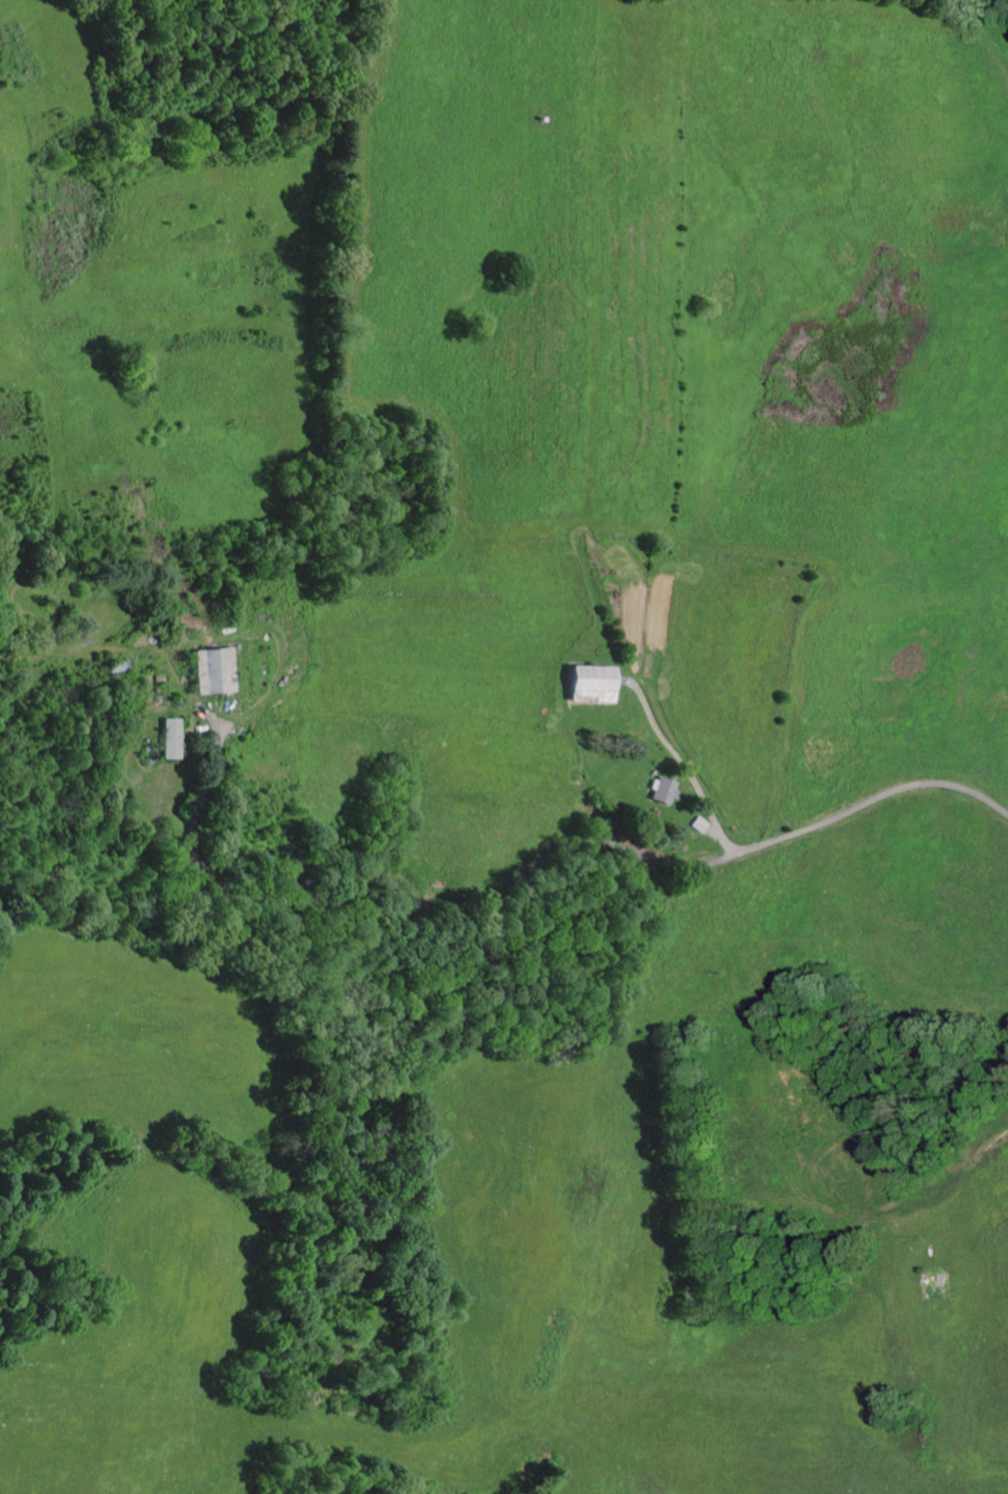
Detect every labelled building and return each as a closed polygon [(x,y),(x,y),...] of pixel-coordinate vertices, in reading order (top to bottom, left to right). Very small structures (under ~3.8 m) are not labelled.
[(193,694),(230,692),(228,648),(191,650),(193,694)] [(592,698),(592,702),(611,703),(612,667),(569,666),(568,697),(592,698)] [(180,718),(163,718),(162,759),(180,759),(180,718)] [(670,806),(678,783),(656,775),(651,789),(654,790),(650,799),(670,806)] [(692,825),(703,833),(710,824),(698,816),(692,825)] [(927,1275),(928,1301),(951,1301),(950,1275),(927,1275)]
